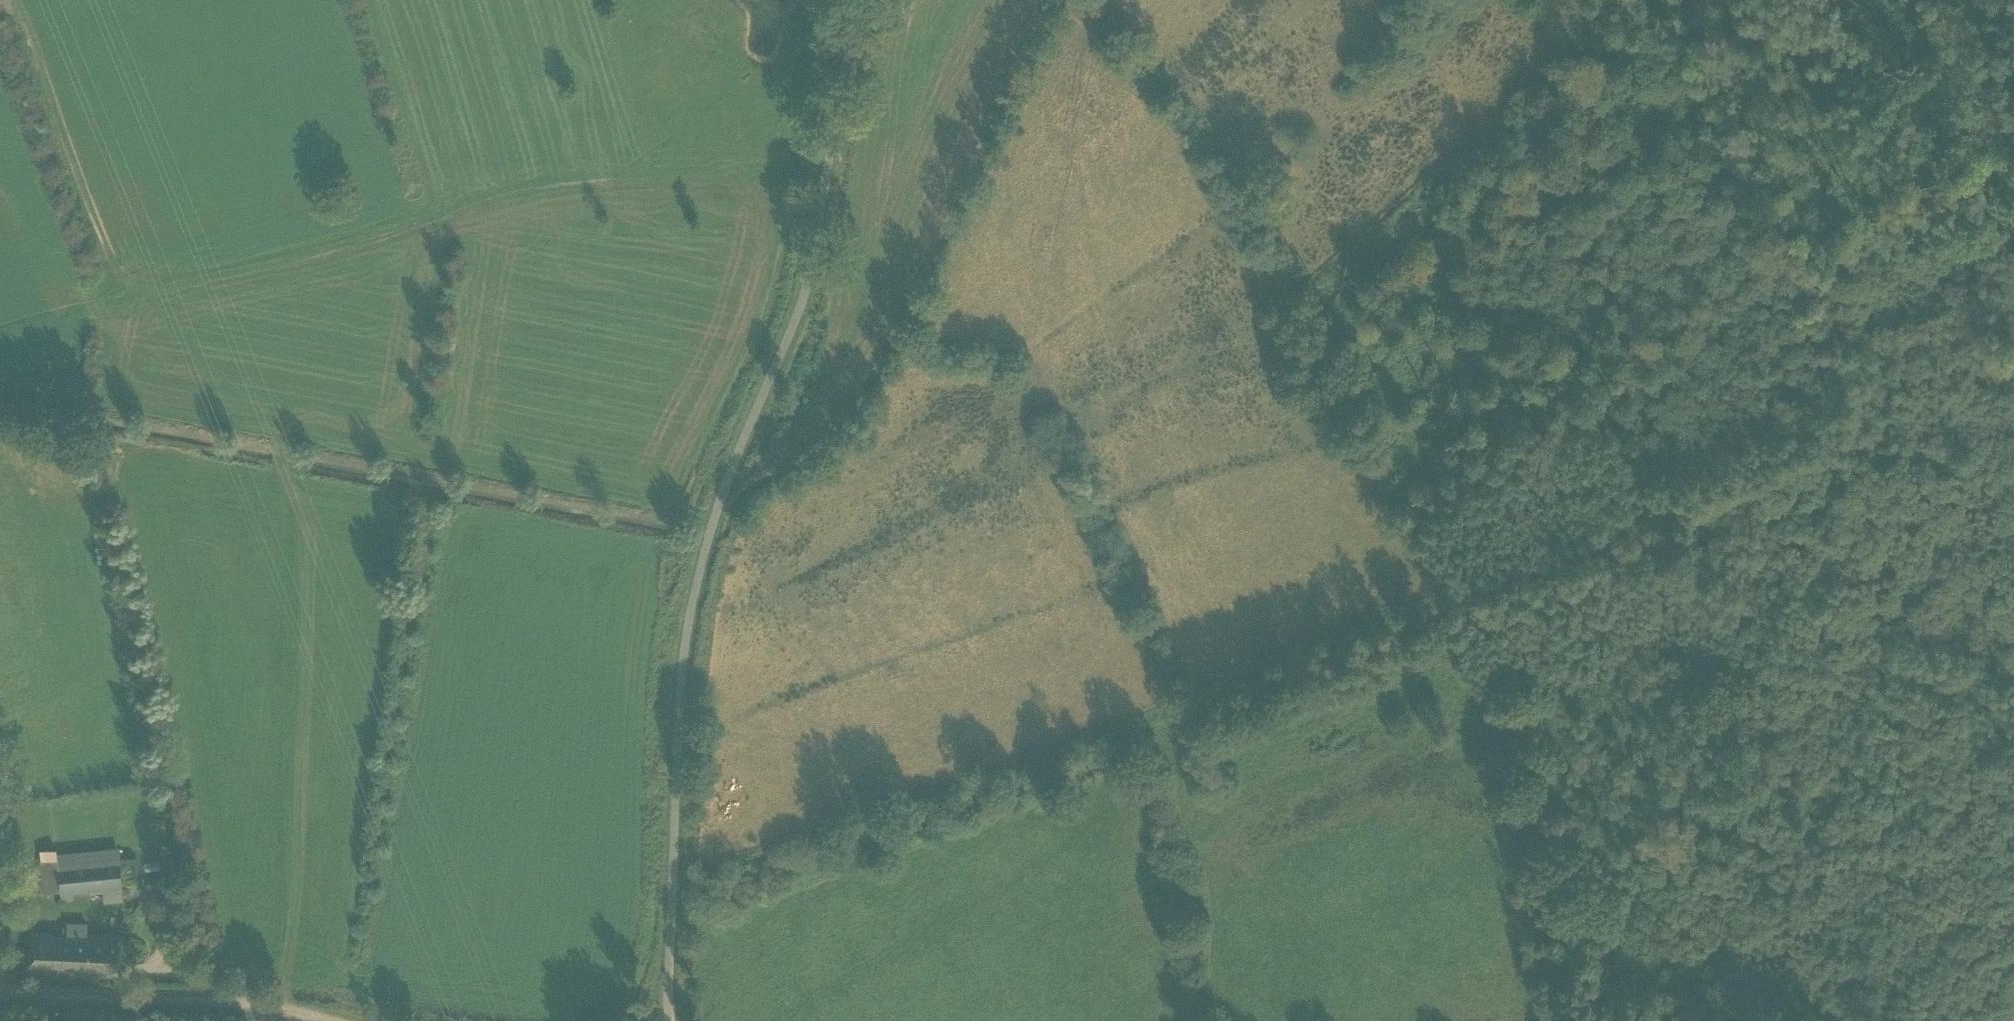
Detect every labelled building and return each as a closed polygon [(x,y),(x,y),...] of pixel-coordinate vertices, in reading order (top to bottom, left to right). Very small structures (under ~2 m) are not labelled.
[(103,890),(104,902),(124,900),(120,857),(95,860),(94,851),(58,854),(58,859),(49,860),(49,858),(41,859),(44,893),(60,891),(61,894),(103,890)] [(158,879),(142,883),(145,897),(161,893),(158,879)] [(29,940),(28,954),(27,974),(119,975),(120,934),(89,933),(89,926),(63,926),(63,937),(51,936),(51,925),(32,924),(32,940),(29,940)]
